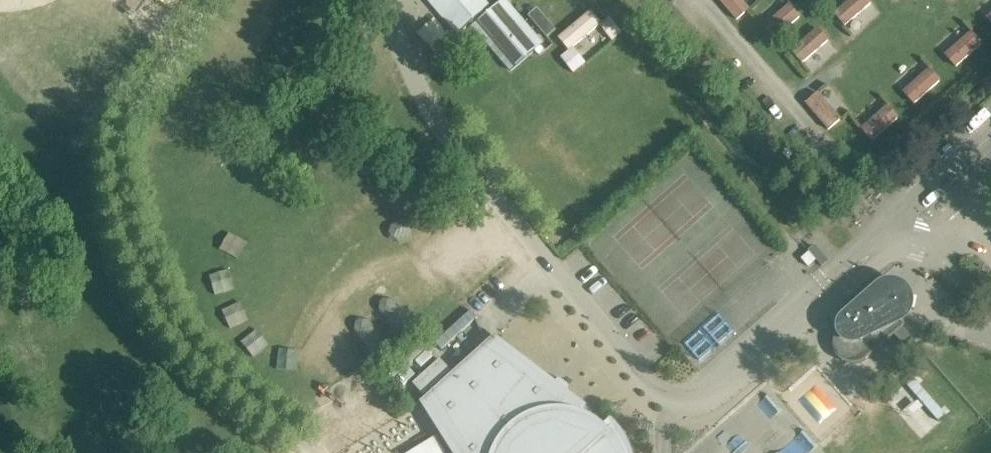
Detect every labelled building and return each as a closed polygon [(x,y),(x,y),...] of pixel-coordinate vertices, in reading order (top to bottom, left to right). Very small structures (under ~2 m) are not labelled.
[(459,33),(489,7),(483,0),(431,0),(459,33)] [(513,11),(504,0),(473,26),(512,72),(542,46),(513,11)] [(738,19),(758,0),(721,0),(738,19)] [(777,38),(801,17),(790,4),(787,0),(776,0),(758,16),(777,38)] [(836,14),(854,35),(879,13),(869,0),(852,0),(836,14)] [(990,20),(990,0),(981,8),(990,20)] [(537,8),(529,16),(548,37),(557,30),(537,8)] [(591,10),(559,37),(569,50),(560,57),(574,73),(587,63),(574,47),(600,25),(613,41),(623,33),(609,16),(601,23),(591,10)] [(940,45),(958,66),(983,44),(965,23),(940,45)] [(819,29),(793,50),(811,72),(837,50),(819,29)] [(898,82),(916,103),(941,81),(923,60),(898,82)] [(808,102),(830,129),(851,111),(829,84),(808,102)] [(855,119),(874,140),(899,118),(881,97),(855,119)] [(861,363),(867,359),(906,325),(902,320),(905,316),(908,312),(909,307),(909,302),(908,297),(913,294),(913,293),(910,295),(899,282),(900,281),(899,280),(895,286),(890,285),(885,285),(881,287),(876,289),(848,314),(848,315),(850,313),(854,317),(839,330),(835,336),(834,344),(835,351),(840,358),(846,362),(853,364),(861,363)] [(622,442),(612,429),(604,436),(593,427),(581,420),(585,408),(567,394),(572,387),(558,376),(553,383),(494,337),(423,401),(455,452),(627,452),(622,442)] [(441,358),(413,383),(425,396),(452,371),(441,358)] [(183,452),(184,452),(206,452),(201,443),(183,452)]
